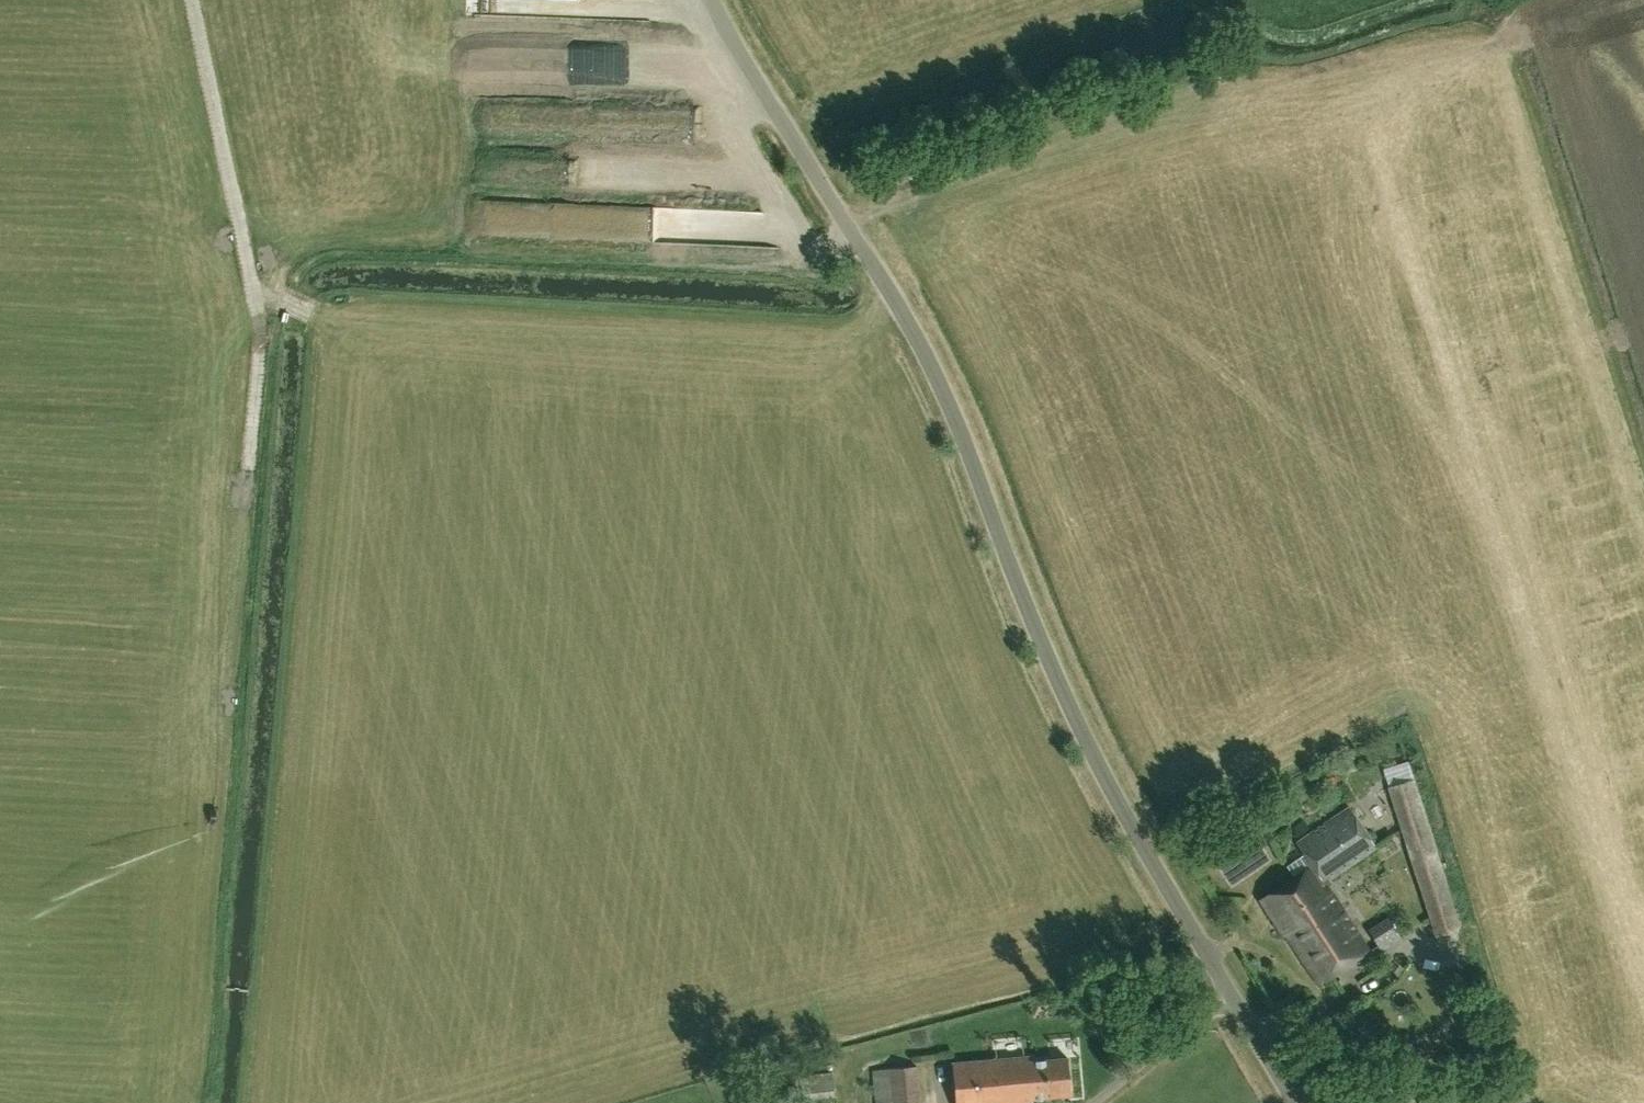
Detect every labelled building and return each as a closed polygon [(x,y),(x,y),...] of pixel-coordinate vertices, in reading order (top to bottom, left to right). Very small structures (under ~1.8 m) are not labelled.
[(668,241),(689,239),(687,214),(666,216),(668,241)] [(1414,777),(1410,762),(1383,770),(1388,786),(1434,935),(1462,927),(1414,777)] [(1368,950),(1322,879),(1375,844),(1352,809),(1298,845),(1304,853),(1286,865),(1293,876),(1259,898),(1282,934),(1285,932),(1318,983),(1368,950)] [(1385,954),(1408,942),(1399,923),(1375,936),(1385,954)] [(1068,1056),(1028,1060),(1028,1054),(951,1061),(955,1102),(1022,1102),(1033,1102),(1032,1097),(1072,1094),(1068,1056)] [(1494,1068),(1500,1066),(1498,1060),(1492,1062),(1494,1068)] [(917,1065),(873,1069),(876,1102),(921,1102),(917,1065)] [(791,1101),(835,1096),(832,1070),(790,1076),(791,1101)]
